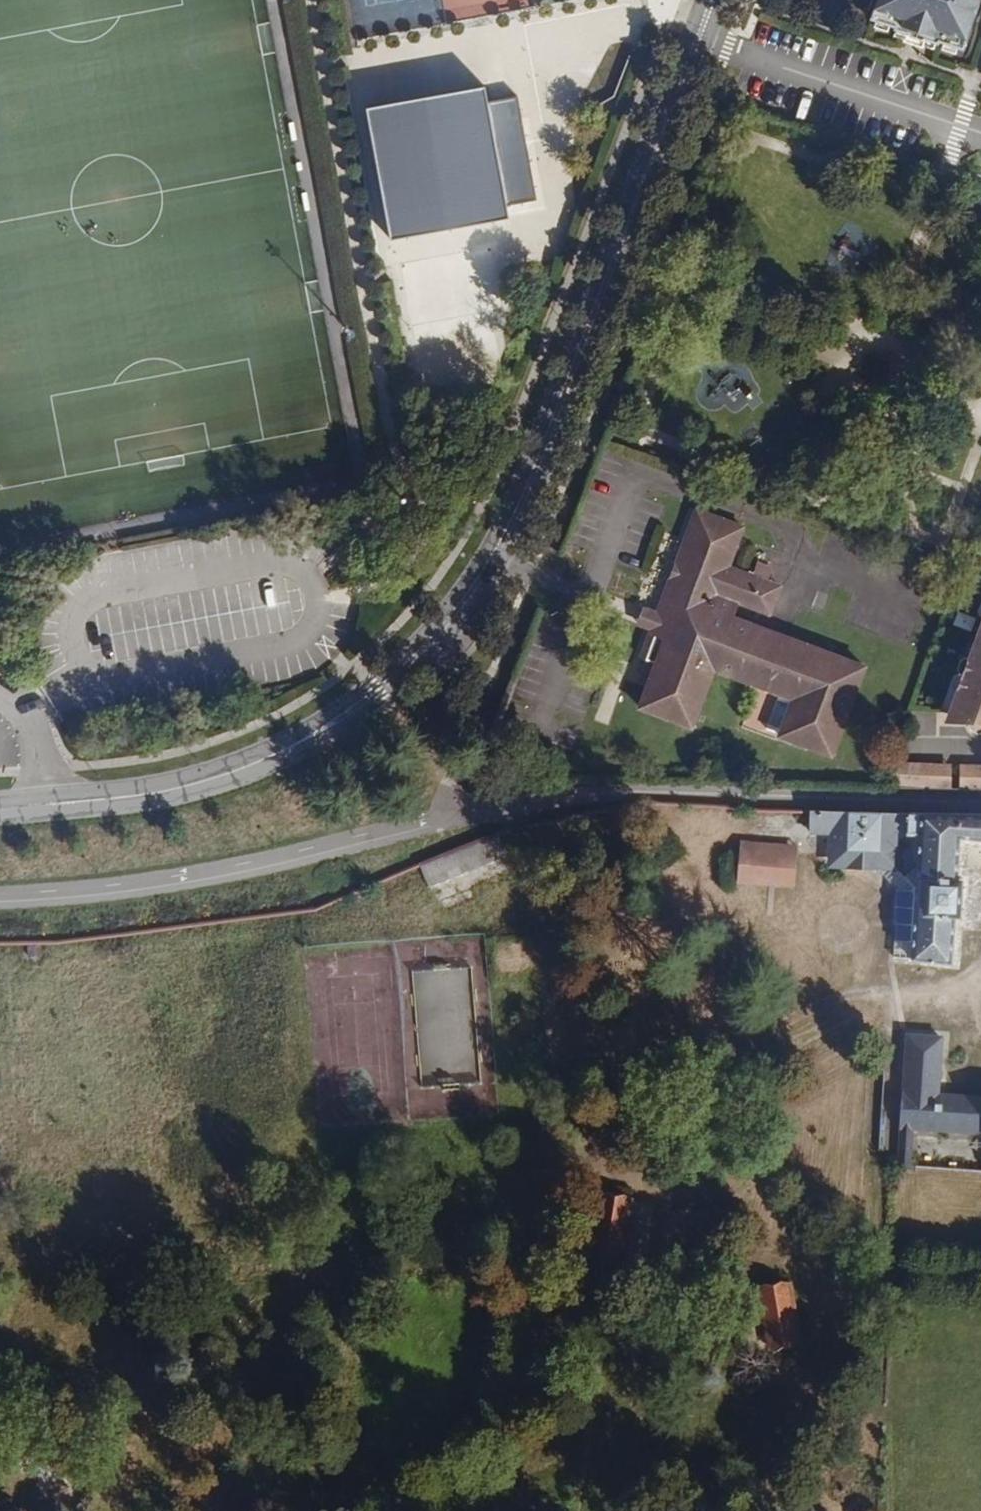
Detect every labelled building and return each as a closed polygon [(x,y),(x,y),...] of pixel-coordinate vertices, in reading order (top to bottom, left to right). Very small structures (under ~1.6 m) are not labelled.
[(869,16),(892,23),(890,28),(899,31),(909,25),(915,8),(927,12),(921,29),(924,38),(933,41),(934,37),(959,45),(974,0),(874,0),(869,16)] [(924,38),(921,29),(927,12),(915,8),(909,25),(899,31),(905,32),(924,38)] [(742,525),(696,508),(658,610),(652,626),(642,654),(656,659),(640,703),(692,722),(713,667),(792,696),(779,732),(831,750),(863,662),(733,614),(737,600),(769,612),(777,593),(767,590),(771,580),(728,564),(742,525)] [(777,593),(780,584),(771,580),(767,590),(777,593)] [(652,626),(658,610),(644,605),(638,621),(652,626)] [(951,716),(969,722),(968,727),(969,732),(972,735),(976,738),(980,738),(980,623),(951,716)] [(950,790),(951,764),(893,762),(892,787),(950,790)] [(960,765),(959,790),(980,791),(980,765),(960,765)] [(831,864),(838,871),(882,871),(897,890),(893,958),(951,963),(954,916),(960,917),(962,879),(956,879),(958,837),(980,839),(980,815),(950,814),(881,813),(811,810),(810,832),(822,832),(822,829),(832,829),(832,833),(831,864)] [(505,855),(497,834),(419,867),(427,888),(505,855)] [(739,850),(797,855),(797,847),(740,843),(739,850)] [(797,855),(739,850),(737,882),(795,886),(797,855)] [(834,941),(863,941),(862,914),(834,914),(834,941)] [(901,1129),(911,1130),(980,1135),(980,1099),(935,1096),(938,1039),(906,1038),(904,1072),(901,1129)] [(911,1130),(901,1129),(899,1170),(908,1170),(911,1130)] [(618,1259),(627,1201),(602,1198),(593,1256),(618,1259)] [(796,1345),(786,1286),(761,1290),(771,1349),(796,1345)]
